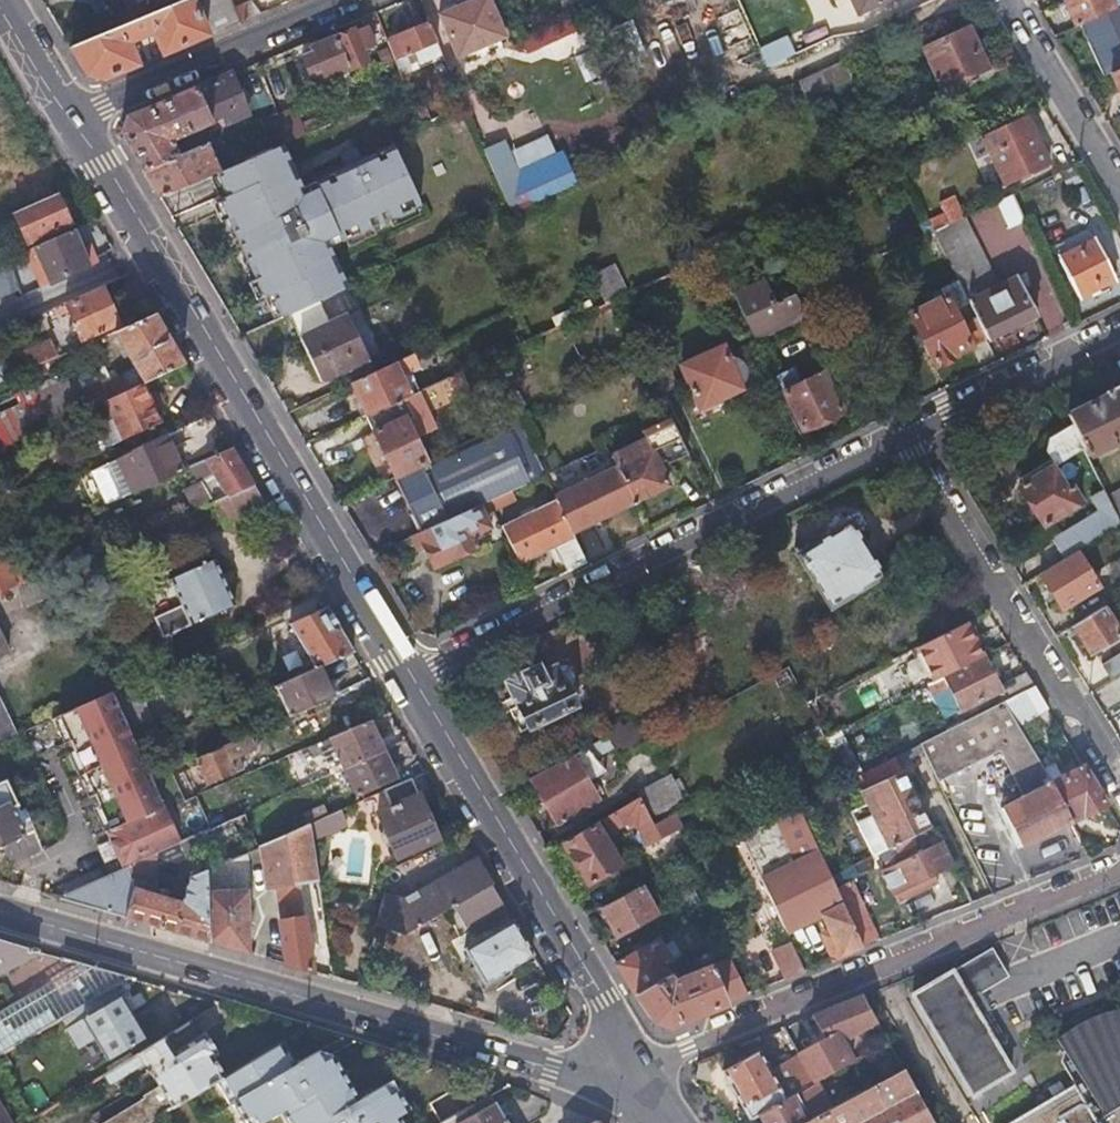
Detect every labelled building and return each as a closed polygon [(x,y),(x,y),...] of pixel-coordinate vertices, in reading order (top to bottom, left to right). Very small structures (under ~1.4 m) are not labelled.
[(189,0),(185,0),(133,22),(70,49),(85,74),(102,80),(137,65),(127,43),(152,31),(163,54),(204,37),(189,0)] [(185,0),(123,0),(133,22),(185,0)] [(238,23),(228,0),(189,0),(204,37),(238,23)] [(450,34),(459,55),(504,37),(488,0),(474,0),(442,13),(450,34)] [(858,14),(888,0),(851,0),(858,14)] [(1079,27),(1084,25),(1117,10),(1119,9),(1119,0),(1067,0),(1079,27)] [(1117,10),(1084,25),(1107,75),(1113,73),(1119,69),(1119,9),(1117,10)] [(388,40),(392,49),(395,59),(440,40),(432,21),(388,40)] [(518,43),(520,48),(522,53),(569,33),(565,23),(518,43)] [(336,37),(348,66),(366,57),(362,48),(372,44),(364,25),(336,37)] [(924,51),(933,70),(942,90),(989,68),(969,30),(924,51)] [(314,80),(348,66),(336,37),(313,47),(316,53),(305,58),(314,80)] [(801,83),(847,61),(839,44),(790,66),(794,77),(797,85),(801,83)] [(856,80),(847,61),(801,83),(806,92),(810,101),(856,80)] [(196,88),(210,126),(211,129),(247,114),(231,73),(196,88)] [(169,143),(210,126),(196,88),(127,117),(121,133),(144,171),(175,158),(169,143)] [(292,113),(278,118),(287,140),(301,134),(292,113)] [(287,140),(278,118),(277,114),(262,121),(273,147),(286,141),(287,140)] [(983,137),(994,162),(1006,186),(1051,166),(1026,116),(983,137)] [(263,298),(271,294),(282,318),(289,315),(350,287),(331,245),(328,237),(342,231),(345,238),(424,204),(397,143),(365,158),(360,145),(345,152),(350,165),(318,179),(321,186),(308,192),(305,185),(286,141),(273,147),(215,172),(231,205),(223,209),(263,298)] [(486,150),(513,214),(535,204),(507,141),(486,150)] [(204,146),(175,158),(144,171),(160,198),(215,172),(204,146)] [(51,196),(34,156),(0,171),(0,189),(2,188),(13,213),(51,196)] [(321,186),(318,179),(305,185),(308,192),(321,186)] [(56,194),(51,196),(13,213),(14,215),(26,242),(69,224),(56,194)] [(1011,228),(1026,220),(1015,194),(1000,201),(1011,228)] [(935,232),(966,217),(955,196),(939,203),(945,214),(930,221),(935,232)] [(1000,287),(966,217),(935,232),(961,283),(989,339),(1038,315),(1020,278),(1000,287)] [(35,247),(45,269),(54,292),(92,274),(73,231),(35,247)] [(331,245),(345,238),(342,231),(328,237),(331,245)] [(1062,260),(1071,279),(1081,298),(1119,279),(1100,240),(1062,260)] [(0,263),(0,308),(21,298),(5,261),(0,263)] [(615,264),(593,274),(607,304),(630,294),(615,264)] [(775,302),(769,292),(763,281),(736,293),(757,338),(809,315),(797,293),(775,302)] [(960,355),(989,339),(961,283),(947,290),(951,297),(914,315),(938,366),(961,356),(960,355)] [(825,312),(813,286),(797,293),(809,315),(811,318),(825,312)] [(321,378),(345,366),(369,355),(349,312),(360,307),(350,287),(289,315),(321,378)] [(66,304),(75,322),(83,340),(118,324),(102,288),(66,304)] [(109,383),(115,396),(142,384),(183,365),(153,314),(113,331),(132,372),(109,383)] [(365,414),(405,396),(396,374),(445,352),(439,339),(348,381),(365,414)] [(59,356),(57,351),(55,346),(17,363),(21,373),(59,356)] [(745,361),(744,360),(743,359),(741,358),(737,357),(732,358),(730,359),(725,346),(682,365),(700,406),(743,387),(741,382),(743,381),(746,378),(748,376),(749,372),(749,369),(748,365),(745,361)] [(457,372),(405,396),(365,414),(396,476),(426,462),(414,437),(433,429),(428,417),(469,398),(457,372)] [(843,412),(835,393),(825,374),(801,384),(795,373),(780,381),(803,431),(843,412)] [(91,407),(115,396),(109,383),(97,389),(96,387),(79,395),(86,409),(91,407)] [(115,396),(91,407),(99,424),(105,421),(115,442),(160,421),(155,411),(162,408),(154,391),(147,394),(142,384),(115,396)] [(1084,452),(1086,457),(1116,442),(1115,439),(1119,436),(1119,389),(1067,415),(1072,426),(1084,452)] [(636,446),(640,455),(654,450),(662,467),(690,454),(673,417),(645,430),(650,439),(636,446)] [(521,419),(426,462),(396,476),(424,531),(490,500),(510,491),(548,474),(521,419)] [(1053,470),(1084,452),(1072,426),(1045,441),(1047,451),(1053,460),(1023,479),(1026,485),(1020,489),(1043,527),(1081,504),(1071,488),(1065,492),(1053,470)] [(122,492),(150,479),(179,465),(163,432),(106,460),(122,492)] [(189,461),(209,501),(253,481),(229,442),(189,461)] [(609,446),(581,459),(591,480),(619,467),(614,457),(609,446)] [(614,457),(619,467),(636,502),(671,486),(662,467),(654,450),(640,455),(636,446),(614,457)] [(636,502),(619,467),(591,480),(556,496),(557,499),(573,531),(636,502)] [(253,481),(209,501),(222,526),(268,505),(253,481)] [(1114,520),(1104,497),(1099,487),(1090,495),(1097,507),(1050,538),(1063,557),(1073,550),(1115,523),(1114,520)] [(1104,497),(1114,520),(1119,517),(1119,489),(1104,497)] [(510,491),(490,500),(495,509),(514,500),(510,491)] [(587,564),(573,531),(557,499),(502,525),(521,564),(543,554),(540,549),(554,542),(569,572),(587,564)] [(490,500),(424,531),(413,536),(416,543),(423,540),(434,566),(476,547),(471,535),(490,526),(485,518),(496,512),(495,509),(490,500)] [(177,516),(175,511),(172,507),(148,518),(153,528),(177,516)] [(819,543),(817,539),(815,535),(794,547),(830,606),(881,576),(849,524),(819,543)] [(9,545),(1,548),(18,584),(20,590),(28,586),(9,545)] [(18,584),(1,548),(0,549),(0,592),(18,584)] [(1096,585),(1073,550),(1063,557),(1039,572),(1061,606),(1096,585)] [(167,581),(172,593),(178,605),(151,618),(161,638),(233,603),(211,559),(167,581)] [(1112,580),(1119,592),(1119,575),(1112,580)] [(1083,638),(1092,652),(1119,634),(1119,624),(1106,602),(1073,623),(1083,638)] [(288,620),(314,662),(318,661),(350,646),(325,604),(288,620)] [(934,680),(942,676),(982,655),(965,622),(931,640),(943,666),(930,673),(934,680)] [(9,648),(0,630),(0,652),(9,648)] [(1102,663),(1112,679),(1119,674),(1119,650),(1102,663)] [(1001,690),(1005,699),(1033,684),(1024,670),(997,684),(982,655),(942,676),(957,707),(960,712),(1001,690)] [(318,661),(314,662),(272,681),(286,711),(332,690),(318,661)] [(542,666),(523,674),(503,683),(524,730),(570,710),(552,667),(544,670),(542,666)] [(943,714),(957,707),(942,676),(934,680),(927,684),(943,714)] [(1033,684),(1005,699),(1017,722),(1047,707),(1033,684)] [(54,711),(83,770),(111,829),(164,801),(137,743),(129,725),(110,686),(54,711)] [(1021,844),(1069,820),(1049,781),(1017,722),(1005,699),(919,744),(939,782),(1001,751),(1024,796),(1002,808),(1021,844)] [(0,702),(0,737),(13,731),(0,702)] [(343,763),(384,743),(372,715),(329,733),(333,743),(343,763)] [(636,716),(630,720),(623,723),(621,720),(604,728),(608,735),(618,755),(648,740),(636,716)] [(148,717),(129,725),(137,743),(156,734),(148,717)] [(206,779),(223,772),(239,764),(235,754),(253,746),(245,729),(194,752),(206,779)] [(848,781),(856,777),(859,775),(837,732),(826,738),(848,781)] [(308,754),(333,743),(329,733),(304,743),(308,754)] [(549,758),(553,765),(580,751),(589,746),(586,739),(549,758)] [(397,773),(384,743),(343,763),(356,792),(397,773)] [(553,765),(544,770),(534,775),(559,820),(599,799),(581,766),(586,763),(580,751),(553,765)] [(887,848),(898,843),(927,828),(892,758),(859,775),(856,777),(871,804),(853,813),(874,854),(887,848)] [(1049,781),(1069,820),(1106,801),(1082,764),(1049,781)] [(394,803),(379,810),(401,854),(441,834),(412,774),(386,787),(394,803)] [(11,791),(3,776),(0,777),(0,843),(1,843),(13,865),(49,848),(27,803),(18,807),(11,791)] [(655,826),(673,816),(687,809),(672,781),(640,796),(642,801),(655,826)] [(182,840),(164,801),(111,829),(107,830),(125,868),(131,865),(182,840)] [(655,826),(642,801),(562,844),(587,885),(621,868),(601,832),(605,830),(608,834),(622,827),(635,827),(646,846),(679,828),(673,816),(655,826)] [(788,930),(805,922),(823,914),(833,935),(826,939),(835,959),(865,947),(837,887),(799,807),(742,836),(773,900),(788,930)] [(310,823),(313,842),(349,823),(341,809),(310,823)] [(134,893),(130,918),(207,940),(206,900),(205,874),(186,883),(180,900),(154,895),(152,879),(202,854),(212,871),(241,857),(231,838),(252,828),(243,811),(182,840),(131,865),(134,893)] [(317,880),(313,842),(310,823),(288,834),(293,882),(296,882),(317,880)] [(952,863),(932,825),(927,828),(898,843),(887,848),(895,862),(881,868),(896,900),(930,884),(926,875),(932,872),(952,863)] [(272,884),(293,882),(288,834),(265,845),(272,884)] [(407,930),(465,896),(490,882),(475,856),(406,897),(381,895),(373,925),(407,930)] [(62,899),(130,918),(134,893),(131,865),(125,868),(62,899)] [(932,872),(926,875),(930,884),(937,881),(932,872)] [(837,887),(865,947),(882,940),(852,879),(837,887)] [(490,882),(465,896),(477,917),(505,906),(490,882)] [(601,908),(608,921),(616,934),(655,913),(641,887),(601,908)] [(206,900),(207,940),(248,952),(247,890),(206,900)] [(701,902),(699,897),(696,891),(673,905),(678,916),(701,902)] [(755,910),(774,949),(793,940),(788,930),(773,900),(755,910)] [(285,963),(299,967),(312,971),(304,916),(280,920),(285,963)] [(511,917),(488,931),(464,946),(483,978),(531,950),(511,917)] [(634,992),(670,971),(666,965),(674,960),(660,936),(615,962),(634,992)] [(39,949),(0,938),(0,970),(39,949)] [(807,970),(799,953),(793,940),(774,949),(787,978),(807,970)] [(721,941),(714,946),(707,950),(711,958),(726,949),(721,941)] [(1006,975),(991,947),(972,958),(911,992),(969,1093),(1009,1070),(976,1011),(969,1015),(961,1001),(976,993),(1006,975)] [(807,949),(799,953),(807,970),(815,967),(807,949)] [(674,978),(670,971),(634,992),(654,1015),(670,1025),(748,993),(730,957),(674,978)] [(0,1012),(0,1048),(1,1049),(127,973),(82,961),(0,1012)] [(969,1015),(976,1011),(984,1007),(976,993),(961,1001),(969,1015)] [(106,1057),(126,1045),(145,1033),(121,994),(83,1018),(106,1057)] [(878,1021),(862,994),(806,1016),(819,1039),(794,1053),(797,1060),(812,1085),(855,1062),(843,1040),(878,1021)] [(201,1035),(189,1015),(162,1031),(175,1052),(201,1035)] [(1109,1018),(1091,1024),(1076,1031),(1060,1040),(1087,1083),(1077,1089),(1073,1083),(1006,1122),(1119,1122),(1119,1016),(1109,1018)] [(170,1106),(216,1078),(224,1073),(214,1056),(220,1052),(207,1032),(201,1035),(175,1052),(162,1031),(134,1049),(141,1060),(170,1106)] [(439,1121),(428,1102),(401,1118),(399,1113),(407,1108),(396,1087),(382,1096),(376,1086),(357,1097),(340,1067),(331,1053),(322,1058),(314,1062),(308,1051),(292,1061),(279,1040),(224,1073),(216,1078),(229,1099),(234,1096),(250,1122),(256,1122),(283,1108),(292,1122),(437,1122),(439,1121)] [(316,1047),(308,1051),(314,1062),(322,1058),(316,1047)] [(752,1118),(759,1115),(794,1095),(812,1085),(797,1060),(789,1065),(795,1076),(781,1084),(761,1048),(725,1068),(752,1118)] [(90,1092),(141,1060),(134,1049),(83,1081),(90,1092)] [(800,1122),(854,1122),(913,1091),(901,1068),(808,1119),(800,1122)] [(391,1078),(376,1086),(382,1096),(396,1087),(391,1078)] [(854,1122),(931,1122),(913,1091),(854,1122)] [(763,1122),(800,1122),(808,1119),(794,1095),(759,1115),(763,1122)] [(494,1101),(456,1122),(506,1122),(494,1101)] [(1,1105),(0,1104),(0,1122),(12,1122),(1,1105)]
